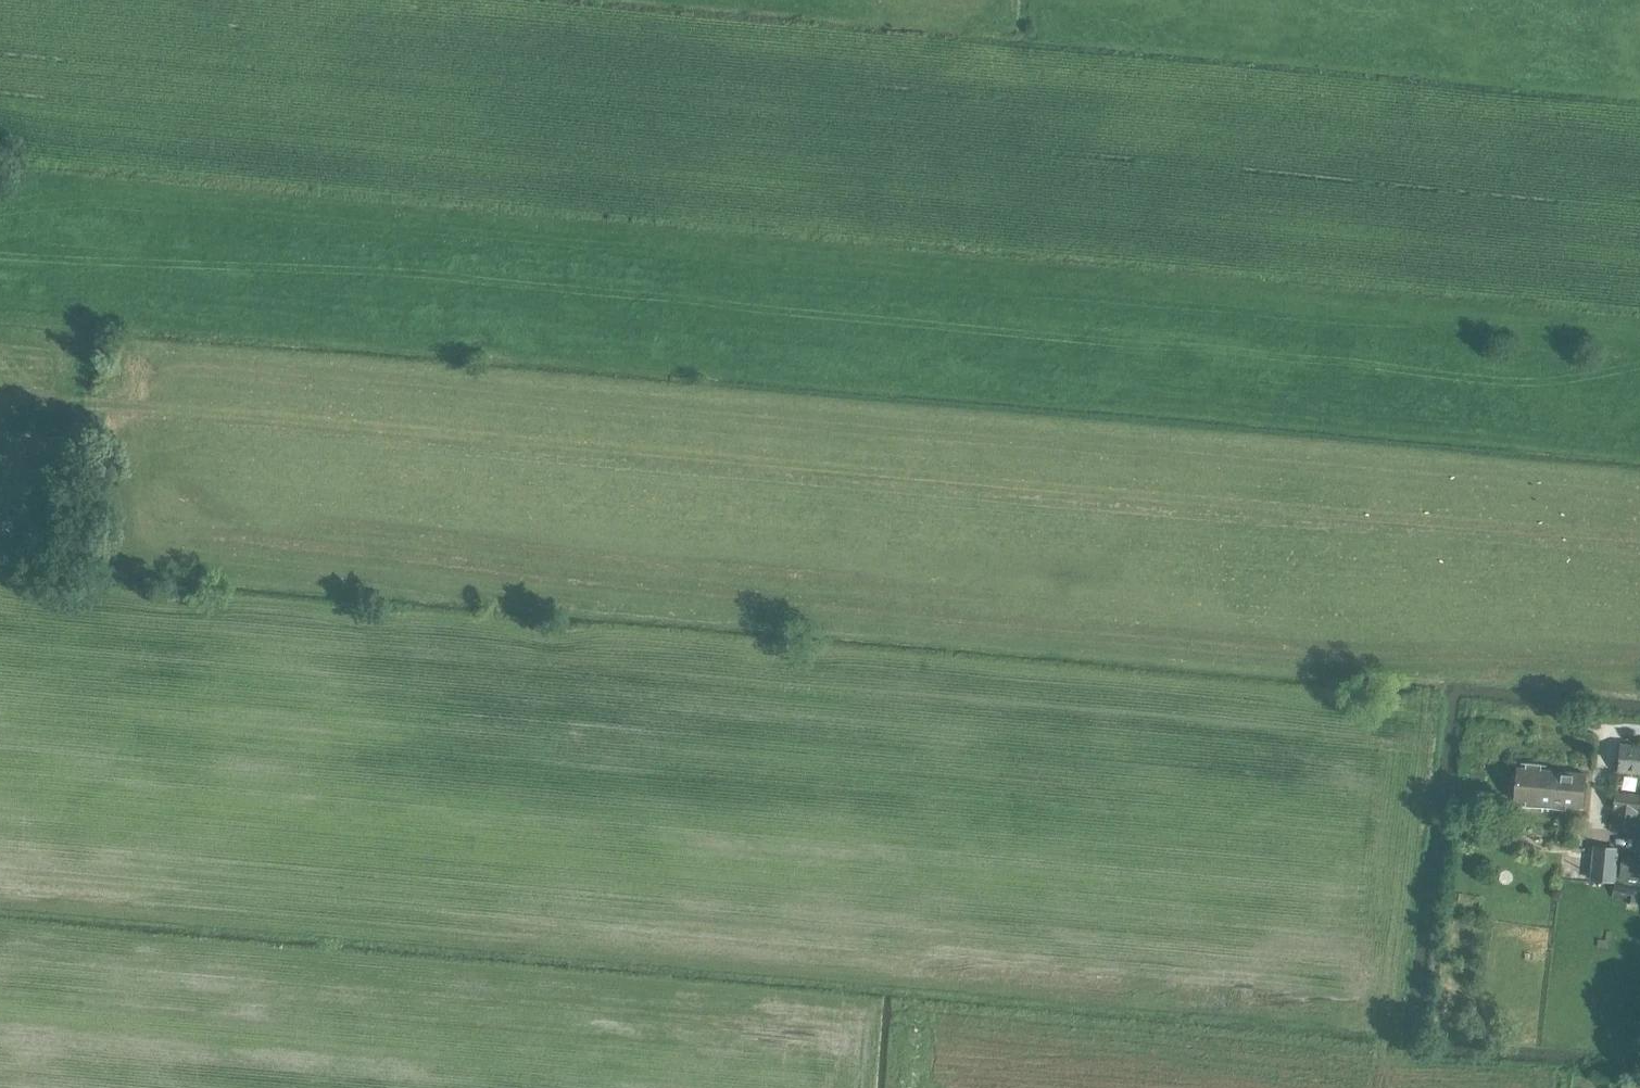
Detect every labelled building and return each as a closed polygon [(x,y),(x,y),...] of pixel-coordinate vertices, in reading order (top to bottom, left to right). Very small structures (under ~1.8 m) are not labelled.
[(1622,744),(1620,769),(1639,771),(1639,746),(1622,744)] [(1517,768),(1516,776),(1511,776),(1510,791),(1515,791),(1514,799),(1525,800),(1525,806),(1550,806),(1560,808),(1561,802),(1582,804),(1584,773),(1540,770),(1540,764),(1525,762),(1524,769),(1517,768)] [(1613,827),(1639,830),(1639,795),(1617,792),(1613,827)] [(1621,877),(1639,880),(1639,857),(1624,855),(1621,877)] [(1616,883),(1613,897),(1624,899),(1623,900),(1638,903),(1639,894),(1639,888),(1616,883)]
